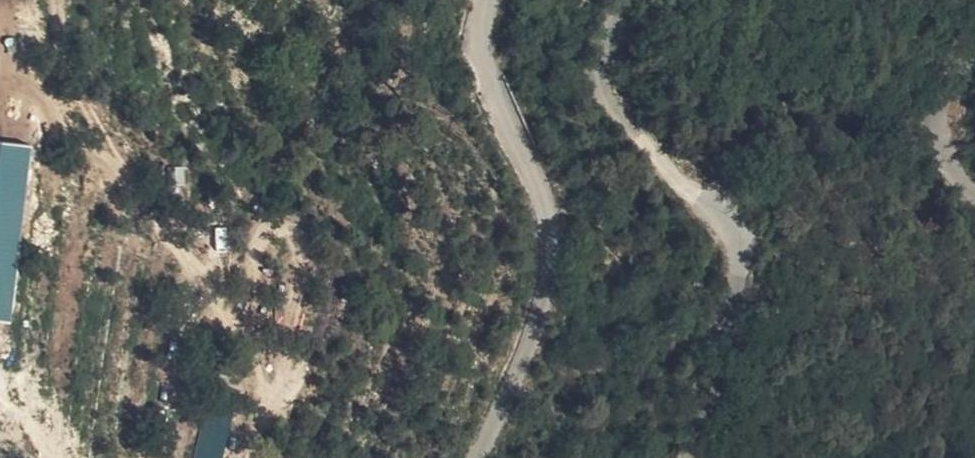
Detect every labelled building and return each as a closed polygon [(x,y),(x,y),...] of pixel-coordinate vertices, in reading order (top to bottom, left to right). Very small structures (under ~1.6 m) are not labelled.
[(10,321),(31,145),(0,141),(0,320),(10,321)] [(193,457),(221,457),(230,419),(204,413),(193,457)]
